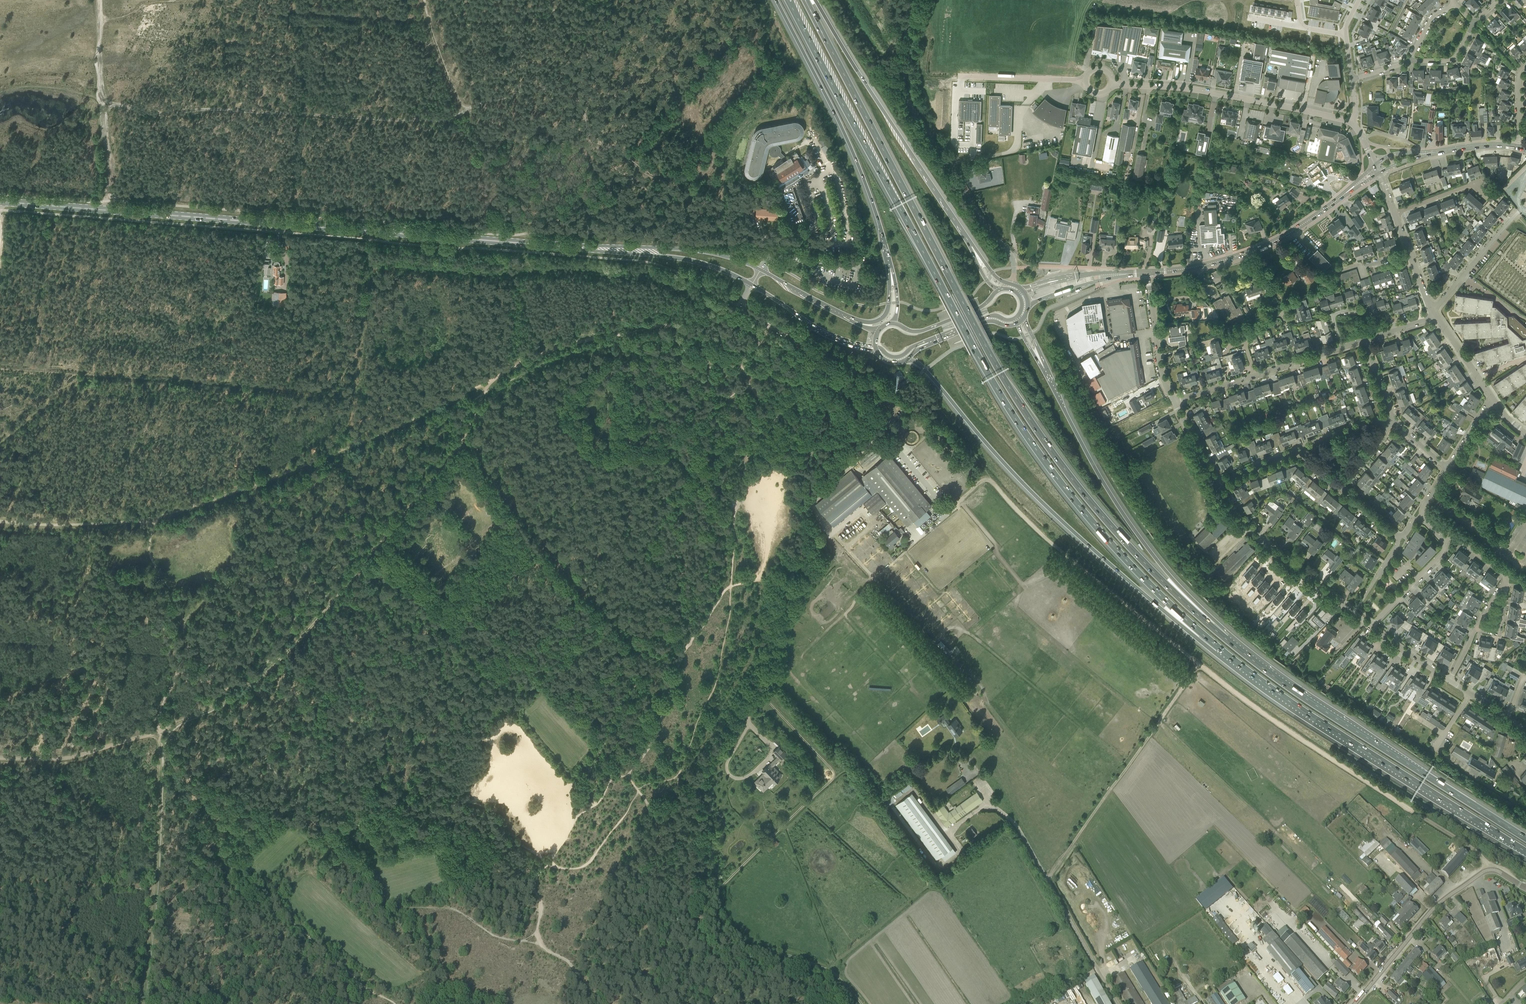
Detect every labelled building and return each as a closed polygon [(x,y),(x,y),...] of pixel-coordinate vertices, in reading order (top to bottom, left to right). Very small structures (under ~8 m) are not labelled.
[(1308,15),(1318,16),(1321,3),(1318,3),(1317,0),(1309,0),(1310,5),(1309,6),(1311,6),(1309,14),(1308,14),(1308,15)] [(1329,5),(1327,18),(1337,20),(1338,19),(1336,19),(1338,11),(1339,11),(1339,10),(1338,10),(1342,4),(1335,0),(1332,5),(1329,5)] [(1388,1),(1387,1),(1386,0),(1375,0),(1375,1),(1380,3),(1378,6),(1387,11),(1389,12),(1390,13),(1392,9),(1386,5),(1388,1)] [(1416,1),(1411,6),(1414,9),(1415,8),(1418,12),(1420,11),(1423,14),(1432,5),(1427,0),(1420,0),(1418,3),(1416,1)] [(1480,6),(1475,0),(1468,0),(1466,3),(1468,6),(1470,8),(1471,8),(1473,11),(1475,9),(1476,10),(1478,8),(1478,7),(1480,6)] [(1321,3),(1318,16),(1327,18),(1329,5),(1321,3)] [(1387,11),(1378,6),(1377,9),(1372,6),(1371,7),(1369,10),(1369,11),(1378,16),(1379,16),(1380,14),(1384,16),(1386,13),(1387,11)] [(1517,20),(1520,16),(1512,7),(1509,9),(1507,7),(1500,13),(1508,21),(1513,17),(1515,19),(1517,20)] [(1377,20),(1378,17),(1378,16),(1369,11),(1369,12),(1368,12),(1366,15),(1367,16),(1366,17),(1371,19),(1370,22),(1378,27),(1378,26),(1377,26),(1380,21),(1377,20)] [(1416,29),(1422,17),(1412,12),(1406,23),(1416,29)] [(1487,26),(1493,32),(1494,31),(1495,31),(1496,30),(1495,30),(1497,28),(1500,32),(1506,26),(1499,19),(1497,21),(1495,19),(1487,26)] [(1378,27),(1370,22),(1368,25),(1363,22),(1362,24),(1360,27),(1372,33),(1370,32),(1372,29),(1376,31),(1378,27)] [(1406,23),(1400,34),(1410,40),(1416,29),(1406,23)] [(1123,24),(1122,27),(1097,25),(1091,53),(1096,54),(1096,55),(1101,56),(1106,57),(1111,58),(1112,57),(1116,58),(1117,53),(1136,56),(1142,26),(1123,24)] [(1158,30),(1145,27),(1144,34),(1157,37),(1158,30)] [(1369,39),(1372,33),(1360,27),(1358,30),(1359,31),(1358,32),(1361,34),(1359,39),(1360,42),(1369,39)] [(1196,50),(1202,50),(1204,32),(1198,32),(1196,50)] [(1476,38),(1473,43),(1481,47),(1484,42),(1486,45),(1489,43),(1483,37),(1484,38),(1481,41),(1476,38)] [(1399,41),(1396,45),(1404,50),(1407,46),(1401,42),(1403,40),(1401,38),(1399,41)] [(1524,41),(1523,39),(1516,45),(1520,50),(1522,48),(1525,53),(1525,43),(1524,41)] [(1158,59),(1157,66),(1163,67),(1163,68),(1167,68),(1173,68),(1174,61),(1173,61),(1173,59),(1188,61),(1191,45),(1181,44),(1161,41),(1158,57),(1159,57),(1159,59),(1158,59)] [(1254,82),(1259,83),(1265,45),(1255,43),(1252,59),(1243,58),(1239,79),(1244,80),(1244,81),(1254,83),(1254,82)] [(1485,49),(1481,47),(1473,43),(1470,48),(1482,54),(1483,53),(1485,49)] [(1386,50),(1381,52),(1384,60),(1389,59),(1387,53),(1390,52),(1390,49),(1388,44),(1385,45),(1386,50)] [(1403,51),(1404,50),(1396,45),(1393,50),(1393,48),(1390,49),(1390,52),(1391,53),(1392,56),(1395,54),(1399,57),(1400,55),(1401,55),(1401,54),(1402,55),(1404,52),(1403,51)] [(1522,53),(1520,50),(1516,45),(1511,50),(1509,48),(1507,50),(1511,55),(1513,53),(1517,57),(1522,53)] [(1219,46),(1217,56),(1222,57),(1223,52),(1225,52),(1226,47),(1224,47),(1219,46)] [(1375,47),(1371,48),(1374,55),(1376,54),(1379,62),(1384,60),(1381,52),(1380,48),(1376,50),(1375,47)] [(1279,65),(1277,78),(1275,84),(1279,85),(1279,87),(1303,91),(1310,55),(1271,48),(1269,63),(1279,65)] [(1365,57),(1368,66),(1373,64),(1371,56),(1374,55),(1371,48),(1365,50),(1367,56),(1365,57)] [(1368,66),(1365,57),(1364,53),(1359,55),(1356,55),(1357,63),(1357,61),(1360,61),(1362,67),(1368,66)] [(1481,57),(1479,59),(1468,53),(1465,58),(1473,62),(1477,64),(1479,60),(1483,62),(1485,59),(1481,57)] [(1147,65),(1152,66),(1153,56),(1149,55),(1148,62),(1143,61),(1142,62),(1138,61),(1138,63),(1133,62),(1132,70),(1136,71),(1136,72),(1139,72),(1143,73),(1145,64),(1147,65)] [(1203,79),(1208,80),(1209,70),(1205,69),(1205,68),(1205,67),(1202,67),(1200,67),(1200,68),(1196,68),(1198,57),(1194,56),(1194,58),(1191,72),(1195,72),(1194,77),(1199,78),(1199,79),(1203,80),(1203,79)] [(1470,67),(1473,62),(1465,58),(1462,63),(1470,67)] [(1340,87),(1338,78),(1337,78),(1337,75),(1340,75),(1338,62),(1327,63),(1329,76),(1330,76),(1330,79),(1328,79),(1328,80),(1327,80),(1326,80),(1325,81),(1324,81),(1322,82),(1321,83),(1321,84),(1320,85),(1319,86),(1319,87),(1318,88),(1318,89),(1317,89),(1314,99),(1324,102),(1325,99),(1328,99),(1331,99),(1333,100),(1338,96),(1335,94),(1337,91),(1337,88),(1340,87)] [(1499,67),(1497,72),(1498,73),(1502,75),(1507,78),(1510,72),(1505,70),(1507,67),(1502,65),(1501,64),(1499,67)] [(1452,68),(1447,70),(1448,74),(1449,78),(1450,80),(1451,82),(1456,80),(1455,77),(1452,68)] [(1427,84),(1427,76),(1424,76),(1424,70),(1418,70),(1418,79),(1418,83),(1424,83),(1424,84),(1427,84)] [(1435,81),(1435,79),(1435,70),(1430,70),(1430,76),(1427,76),(1427,84),(1427,86),(1430,86),(1430,81),(1435,81)] [(1441,70),(1435,70),(1435,79),(1441,79),(1441,85),(1444,85),(1444,79),(1444,76),(1441,76),(1441,70)] [(1226,83),(1230,84),(1231,74),(1218,72),(1217,81),(1220,82),(1220,83),(1224,84),(1224,82),(1226,83)] [(1397,76),(1397,90),(1403,90),(1403,84),(1407,84),(1407,73),(1403,73),(1403,74),(1402,74),(1401,75),(1400,75),(1400,79),(1397,79),(1397,76)] [(1498,73),(1497,75),(1497,77),(1500,78),(1499,81),(1500,81),(1499,84),(1502,86),(1507,89),(1510,83),(1506,81),(1507,78),(1502,75),(1498,73)] [(1275,84),(1277,78),(1265,76),(1263,86),(1267,87),(1266,89),(1270,89),(1270,91),(1274,92),(1275,84)] [(1396,90),(1397,90),(1397,76),(1393,77),(1392,77),(1391,78),(1390,79),(1390,82),(1387,82),(1387,80),(1386,80),(1386,93),(1393,93),(1393,87),(1396,87),(1396,90)] [(1502,90),(1499,95),(1502,97),(1508,100),(1511,94),(1506,92),(1507,89),(1502,86),(1500,89),(1502,90)] [(1414,95),(1413,100),(1418,101),(1419,99),(1424,100),(1425,94),(1422,94),(1414,93),(1414,95)] [(990,95),(989,126),(999,126),(999,129),(1010,130),(1010,105),(1002,105),(1000,105),(1001,95),(994,95),(990,95)] [(1501,103),(1499,106),(1502,108),(1502,107),(1508,111),(1511,105),(1506,102),(1508,100),(1502,97),(1501,100),(1499,102),(1501,103)] [(1137,109),(1139,100),(1136,100),(1136,99),(1133,98),(1132,99),(1130,99),(1128,109),(1124,108),(1123,118),(1128,119),(1130,108),(1137,109)] [(959,100),(958,120),(975,121),(977,121),(977,122),(977,121),(981,121),(981,101),(979,101),(979,100),(972,100),(972,99),(972,100),(961,100),(959,100)] [(1058,125),(1062,126),(1065,109),(1062,109),(1061,108),(1057,107),(1054,106),(1052,104),(1050,103),(1047,101),(1045,99),(1033,112),(1036,114),(1040,117),(1043,119),(1047,121),(1051,123),(1054,124),(1058,125)] [(1163,111),(1172,112),(1172,108),(1173,108),(1173,106),(1173,103),(1169,103),(1170,102),(1166,101),(1166,102),(1162,101),(1160,110),(1159,114),(1157,114),(1155,122),(1162,123),(1164,115),(1163,115),(1163,111)] [(1108,106),(1108,111),(1111,111),(1110,116),(1110,117),(1117,118),(1117,117),(1117,115),(1118,115),(1119,109),(1118,108),(1120,103),(1113,102),(1112,107),(1108,106)] [(1081,103),(1080,103),(1079,106),(1077,105),(1078,104),(1072,103),(1069,118),(1074,119),(1074,117),(1076,118),(1077,113),(1083,114),(1085,104),(1084,104),(1084,103),(1081,103)] [(1184,110),(1182,120),(1187,121),(1189,115),(1198,117),(1197,120),(1198,120),(1198,122),(1199,122),(1200,123),(1202,122),(1202,121),(1203,122),(1204,116),(1201,115),(1203,107),(1198,106),(1199,104),(1194,103),(1193,105),(1189,104),(1187,110),(1184,110)] [(1391,109),(1391,116),(1400,116),(1400,104),(1395,104),(1395,109),(1391,109)] [(1368,106),(1369,120),(1368,124),(1374,125),(1374,123),(1376,124),(1376,125),(1380,126),(1380,125),(1381,126),(1382,121),(1384,122),(1384,119),(1384,118),(1384,117),(1378,115),(1378,106),(1368,106)] [(1501,114),(1499,117),(1501,118),(1508,122),(1511,116),(1507,113),(1508,111),(1502,107),(1502,108),(1501,110),(1499,113),(1500,113),(1501,114)] [(1237,117),(1236,117),(1237,113),(1232,112),(1232,111),(1228,110),(1228,111),(1223,110),(1221,118),(1226,119),(1226,120),(1231,121),(1231,120),(1232,120),(1231,125),(1235,126),(1235,123),(1236,123),(1237,117)] [(1487,127),(1487,130),(1487,135),(1494,135),(1494,131),(1495,131),(1495,125),(1501,125),(1501,118),(1499,117),(1495,115),(1495,122),(1491,122),(1491,126),(1487,127)] [(1090,125),(1091,120),(1088,120),(1088,119),(1088,118),(1079,116),(1078,123),(1077,122),(1077,123),(1072,152),(1092,155),(1097,126),(1090,125)] [(1391,126),(1390,131),(1394,132),(1395,131),(1398,132),(1399,130),(1400,128),(1401,128),(1401,127),(1406,129),(1407,118),(1403,116),(1399,122),(1392,120),(1390,125),(1391,125),(1391,126)] [(1247,120),(1246,125),(1245,129),(1246,129),(1245,133),(1244,133),(1243,138),(1256,140),(1260,122),(1255,121),(1255,120),(1252,120),(1252,121),(1247,120)] [(771,144),(772,144),(796,139),(798,138),(799,137),(801,136),(802,135),(803,133),(803,131),(803,129),(802,127),(801,125),(800,124),(799,123),(797,122),(795,121),(793,121),(761,128),(759,128),(757,129),(755,130),(754,132),(753,134),(752,136),(744,168),(744,169),(744,170),(744,172),(745,173),(746,175),(748,176),(749,177),(751,178),(753,178),(755,178),(757,177),(758,176),(760,175),(761,174),(762,172),(768,147),(768,146),(769,145),(771,144)] [(1300,132),(1301,127),(1299,127),(1299,123),(1298,123),(1298,122),(1295,122),(1291,121),(1289,127),(1285,127),(1284,131),(1293,133),(1293,131),(1300,132)] [(1455,124),(1451,124),(1451,128),(1453,128),(1453,130),(1454,135),(1459,135),(1466,135),(1466,130),(1466,129),(1470,129),(1470,121),(1466,121),(1465,121),(1465,126),(1463,126),(1463,124),(1459,124),(1459,127),(1455,127),(1455,124)] [(1412,132),(1411,134),(1414,135),(1414,137),(1415,137),(1415,138),(1418,139),(1419,138),(1422,138),(1423,134),(1427,135),(1427,131),(1428,126),(1428,123),(1422,122),(1421,125),(1421,127),(1413,126),(1412,132)] [(1135,126),(1123,124),(1115,163),(1122,164),(1124,149),(1130,151),(1135,126)] [(1283,140),(1284,131),(1285,127),(1280,125),(1271,124),(1271,127),(1265,126),(1263,136),(1283,140)] [(1471,131),(1472,134),(1472,139),(1482,139),(1481,131),(1477,131),(1476,124),(1472,125),(1473,131),(1471,131)] [(1334,131),(1334,130),(1320,127),(1318,136),(1321,137),(1317,157),(1341,162),(1349,159),(1349,160),(1354,158),(1354,156),(1355,156),(1347,137),(1346,138),(1346,137),(1345,136),(1345,135),(1344,135),(1343,134),(1342,134),(1341,133),(1334,131)] [(1209,136),(1204,135),(1205,133),(1198,132),(1197,138),(1198,138),(1195,153),(1205,155),(1209,136)] [(1114,162),(1119,137),(1107,134),(1102,159),(1114,162)] [(782,160),(767,170),(773,180),(772,180),(775,189),(784,184),(797,176),(798,176),(799,178),(802,176),(801,174),(807,170),(809,168),(808,166),(802,156),(800,158),(799,157),(796,152),(786,158),(784,156),(783,155),(782,154),(780,152),(781,151),(781,150),(781,149),(780,149),(780,148),(779,147),(779,146),(778,145),(777,145),(776,145),(775,144),(774,144),(773,145),(772,145),(771,144),(769,145),(768,146),(768,147),(769,148),(769,149),(768,150),(768,151),(768,152),(769,153),(769,154),(770,154),(770,155),(771,156),(772,156),(773,157),(774,157),(775,157),(776,157),(777,156),(778,156),(778,155),(780,157),(781,158),(783,160),(782,160)] [(1137,154),(1133,177),(1141,179),(1146,155),(1137,154)] [(1518,165),(1518,163),(1520,158),(1519,157),(1511,155),(1508,169),(1507,176),(1510,177),(1514,164),(1518,165)] [(1496,173),(1496,167),(1498,167),(1497,156),(1483,157),(1484,167),(1487,167),(1487,174),(1490,174),(1490,176),(1493,179),(1496,173)] [(1507,188),(1525,170),(1525,164),(1504,185),(1507,188)] [(1315,168),(1308,173),(1311,177),(1311,178),(1315,184),(1319,181),(1319,180),(1320,179),(1320,180),(1326,176),(1322,170),(1318,165),(1315,167),(1315,168)] [(1478,165),(1473,167),(1476,176),(1482,174),(1480,169),(1478,165)] [(977,171),(974,171),(975,176),(978,175),(978,179),(979,179),(980,183),(991,180),(990,173),(988,173),(987,168),(987,167),(985,167),(984,166),(981,166),(976,167),(977,171)] [(1473,167),(1467,170),(1470,177),(1470,178),(1474,177),(1476,176),(1473,167)] [(1440,179),(1438,174),(1437,170),(1423,174),(1426,181),(1434,179),(1434,181),(1440,179)] [(1294,175),(1292,182),(1299,185),(1302,178),(1294,175)] [(1451,187),(1449,182),(1447,176),(1440,178),(1444,189),(1451,187)] [(1400,187),(1392,190),(1395,197),(1403,193),(1403,192),(1408,190),(1410,193),(1414,192),(1410,181),(1399,185),(1400,187)] [(792,186),(779,191),(791,225),(804,221),(792,186)] [(1052,189),(1045,187),(1041,208),(1048,210),(1052,189)] [(1295,198),(1299,192),(1293,187),(1289,193),(1295,198)] [(1464,198),(1469,202),(1474,196),(1469,192),(1464,198)] [(1370,202),(1372,205),(1373,207),(1378,204),(1375,200),(1374,201),(1374,199),(1372,200),(1370,197),(1368,198),(1366,194),(1362,197),(1366,204),(1370,202)] [(1275,204),(1276,203),(1281,209),(1291,202),(1286,195),(1279,199),(1278,197),(1277,197),(1273,200),(1272,201),(1275,204)] [(1478,200),(1474,196),(1469,202),(1473,206),(1478,200)] [(1455,210),(1458,209),(1457,205),(1456,205),(1453,198),(1447,200),(1450,208),(1454,206),(1455,210)] [(1503,199),(1499,204),(1505,209),(1509,205),(1503,199)] [(1354,215),(1364,208),(1358,200),(1353,203),(1355,205),(1350,208),(1353,213),(1354,215)] [(1450,208),(1447,200),(1441,203),(1445,212),(1445,214),(1451,212),(1451,211),(1450,208)] [(1478,211),(1483,205),(1478,200),(1473,206),(1478,211)] [(1216,223),(1217,223),(1216,204),(1207,204),(1208,209),(1204,209),(1205,224),(1199,225),(1201,243),(1218,242),(1217,227),(1216,228),(1216,223)] [(1437,204),(1431,207),(1433,214),(1439,212),(1437,204)] [(1499,204),(1495,209),(1501,214),(1505,209),(1499,204)] [(1487,213),(1491,209),(1487,206),(1485,205),(1480,211),(1482,213),(1484,210),(1487,213)] [(1036,224),(1043,227),(1045,222),(1037,218),(1037,215),(1038,215),(1039,207),(1028,206),(1027,212),(1028,212),(1027,218),(1029,218),(1028,223),(1036,224)] [(1433,214),(1431,207),(1425,209),(1428,216),(1425,217),(1427,223),(1430,221),(1429,219),(1435,217),(1433,214)] [(773,217),(777,217),(777,210),(756,208),(755,218),(764,219),(764,218),(773,219),(773,217)] [(1414,213),(1417,220),(1423,218),(1420,211),(1414,213)] [(1380,213),(1376,215),(1378,220),(1381,219),(1382,224),(1391,221),(1389,215),(1386,216),(1384,212),(1380,213)] [(1411,222),(1417,220),(1414,213),(1408,215),(1411,222)] [(1497,218),(1494,215),(1492,213),(1488,218),(1493,223),(1497,218)] [(1356,215),(1351,218),(1358,228),(1363,225),(1356,215)] [(1057,218),(1050,216),(1047,234),(1056,236),(1055,237),(1065,239),(1066,238),(1075,240),(1078,222),(1071,221),(1071,224),(1066,223),(1066,227),(1060,225),(1061,222),(1057,221),(1057,218)] [(1331,223),(1327,226),(1331,231),(1330,232),(1333,236),(1337,233),(1336,232),(1341,228),(1342,229),(1345,227),(1339,218),(1334,221),(1331,223)] [(1489,228),(1493,223),(1488,218),(1483,223),(1489,228)] [(1152,231),(1157,225),(1151,220),(1146,226),(1152,231)] [(1258,229),(1258,231),(1262,229),(1259,220),(1255,221),(1255,220),(1245,224),(1249,233),(1258,229)] [(1393,228),(1391,221),(1382,224),(1379,225),(1380,228),(1383,227),(1384,231),(1388,230),(1393,228)] [(1221,233),(1220,223),(1217,223),(1216,223),(1216,228),(1217,227),(1218,242),(1224,242),(1224,233),(1221,233)] [(1355,226),(1349,230),(1350,230),(1354,235),(1357,240),(1364,238),(1355,226)] [(1486,231),(1482,228),(1480,226),(1476,231),(1482,236),(1486,231)] [(1417,238),(1424,235),(1422,229),(1414,232),(1417,238)] [(1478,241),(1482,236),(1476,231),(1472,236),(1478,241)] [(1099,238),(1100,238),(1100,244),(1102,244),(1102,246),(1106,247),(1106,249),(1110,250),(1110,247),(1114,248),(1115,239),(1106,238),(1107,234),(1099,234),(1099,238)] [(1090,248),(1092,236),(1088,235),(1087,242),(1083,242),(1081,251),(1082,251),(1082,252),(1084,252),(1085,251),(1090,252),(1091,248),(1090,248)] [(1183,245),(1182,240),(1182,238),(1174,239),(1174,235),(1168,236),(1168,240),(1169,248),(1175,247),(1175,246),(1183,245)] [(1426,241),(1424,235),(1417,238),(1419,244),(1421,243),(1422,246),(1429,243),(1428,240),(1426,241)] [(1381,237),(1380,238),(1381,241),(1382,241),(1385,249),(1384,249),(1385,251),(1385,250),(1391,249),(1388,240),(1387,240),(1384,241),(1382,237),(1381,237)] [(1387,237),(1386,237),(1387,240),(1388,240),(1391,249),(1397,247),(1394,238),(1389,240),(1388,237),(1387,237)] [(1125,247),(1137,247),(1137,238),(1134,238),(1134,240),(1125,240),(1125,247)] [(1376,239),(1374,240),(1375,243),(1376,243),(1378,251),(1384,249),(1385,249),(1382,241),(1381,241),(1377,242),(1376,239)] [(1471,242),(1469,240),(1465,245),(1470,250),(1475,245),(1471,242)] [(1421,249),(1423,255),(1431,252),(1431,253),(1433,252),(1431,246),(1430,246),(1429,243),(1422,246),(1423,248),(1421,249)] [(1371,244),(1365,246),(1368,256),(1374,254),(1371,244)] [(1470,250),(1465,245),(1461,250),(1466,255),(1470,250)] [(1363,258),(1368,256),(1365,246),(1360,248),(1363,258)] [(1360,248),(1354,250),(1355,255),(1357,259),(1363,258),(1360,248)] [(1331,264),(1317,249),(1314,252),(1313,251),(1307,256),(1322,272),(1331,264)] [(1346,251),(1339,254),(1342,260),(1349,257),(1346,251)] [(1436,260),(1435,257),(1433,252),(1431,253),(1431,252),(1423,255),(1425,261),(1428,260),(1429,263),(1436,260)] [(1453,258),(1459,263),(1463,258),(1457,253),(1453,258)] [(1445,263),(1447,267),(1448,270),(1452,266),(1455,268),(1459,263),(1453,258),(1451,257),(1448,261),(1447,261),(1445,263)] [(1437,264),(1436,260),(1429,263),(1430,266),(1427,267),(1430,273),(1437,270),(1435,264),(1437,264)] [(284,277),(279,276),(280,266),(279,266),(279,263),(278,262),(276,262),(274,263),(274,265),(272,265),(272,268),(269,267),(267,269),(267,274),(274,274),(274,280),(278,280),(278,284),(283,284),(284,277)] [(1408,274),(1406,268),(1397,271),(1398,276),(1395,277),(1396,279),(1399,278),(1399,277),(1408,274)] [(1393,279),(1392,279),(1389,270),(1383,272),(1386,281),(1387,281),(1391,279),(1392,283),(1394,282),(1393,279)] [(1439,276),(1437,270),(1430,273),(1432,279),(1439,276)] [(1293,272),(1292,271),(1283,277),(1285,280),(1284,280),(1285,283),(1286,282),(1287,283),(1291,281),(1292,283),(1294,281),(1294,282),(1300,278),(1296,273),(1295,274),(1293,272)] [(1315,279),(1313,276),(1312,277),(1310,272),(1303,276),(1308,283),(1314,280),(1314,279),(1315,279)] [(1386,281),(1383,272),(1377,274),(1380,283),(1381,282),(1385,281),(1386,284),(1388,284),(1387,281),(1386,281)] [(1380,283),(1377,274),(1371,276),(1374,285),(1379,283),(1380,286),(1382,286),(1381,282),(1380,283)] [(1409,280),(1408,274),(1399,277),(1399,278),(1400,281),(1397,282),(1398,285),(1401,284),(1401,283),(1409,280)] [(1411,286),(1409,280),(1401,283),(1401,284),(1402,287),(1399,288),(1400,291),(1403,290),(1403,289),(1411,286)] [(1246,290),(1248,295),(1246,296),(1248,300),(1260,296),(1259,293),(1262,291),(1260,285),(1246,290)] [(1352,290),(1345,292),(1348,301),(1355,299),(1354,298),(1358,297),(1355,285),(1351,287),(1352,290)] [(1372,289),(1368,290),(1369,294),(1362,296),(1364,300),(1365,304),(1372,302),(1376,300),(1372,289)] [(286,306),(287,292),(272,291),(271,305),(286,306)] [(1334,294),(1329,295),(1333,306),(1337,305),(1337,306),(1344,304),(1341,295),(1335,297),(1334,294)] [(1383,299),(1376,301),(1379,310),(1386,308),(1385,307),(1389,306),(1386,294),(1381,296),(1383,299)] [(1417,294),(1413,295),(1414,298),(1408,300),(1407,296),(1403,298),(1406,309),(1410,308),(1410,309),(1417,307),(1416,303),(1420,302),(1417,294)] [(1508,335),(1511,335),(1513,342),(1510,342),(1474,353),(1474,352),(1474,353),(1476,359),(1480,358),(1481,361),(1485,359),(1486,365),(1525,353),(1525,327),(1513,316),(1507,316),(1496,306),(1493,305),(1494,299),(1493,299),(1493,300),(1456,294),(1455,301),(1458,302),(1458,303),(1456,303),(1455,309),(1484,314),(1485,312),(1491,313),(1491,321),(1454,323),(1454,322),(1454,323),(1454,330),(1459,329),(1459,332),(1463,332),(1463,337),(1508,335)] [(1238,314),(1228,295),(1225,297),(1224,296),(1213,302),(1218,310),(1223,307),(1230,319),(1238,314)] [(1329,308),(1333,306),(1329,295),(1326,296),(1327,300),(1320,302),(1323,310),(1330,308),(1329,308)] [(1111,319),(1132,316),(1129,298),(1107,301),(1108,310),(1110,310),(1111,319)] [(1400,302),(1398,303),(1393,305),(1396,313),(1403,311),(1406,309),(1403,298),(1399,299),(1400,302)] [(1294,306),(1296,313),(1305,310),(1304,306),(1307,305),(1305,299),(1299,301),(1300,304),(1294,306)] [(1086,307),(1083,309),(1066,319),(1067,322),(1070,342),(1070,344),(1071,346),(1078,356),(1092,347),(1094,349),(1105,342),(1103,337),(1106,335),(1101,309),(1100,302),(1097,303),(1093,304),(1090,305),(1086,307)] [(1175,314),(1180,313),(1189,312),(1188,304),(1179,306),(1179,304),(1174,305),(1175,314)] [(1305,310),(1296,313),(1298,319),(1304,317),(1305,321),(1312,318),(1310,312),(1309,309),(1305,310)] [(1247,321),(1244,317),(1242,314),(1237,316),(1239,320),(1241,324),(1247,321)] [(1111,319),(1112,326),(1133,323),(1133,321),(1134,320),(1133,315),(1132,316),(1111,319)] [(1314,333),(1317,332),(1328,328),(1327,325),(1327,324),(1325,317),(1316,320),(1319,327),(1315,328),(1316,329),(1313,330),(1314,333)] [(1134,325),(1133,323),(1112,326),(1113,334),(1128,331),(1128,333),(1135,332),(1134,325)] [(1179,347),(1183,346),(1186,345),(1185,334),(1182,335),(1182,332),(1189,331),(1188,324),(1175,326),(1170,327),(1171,336),(1169,336),(1170,341),(1178,340),(1179,347)] [(1329,332),(1328,328),(1317,332),(1318,336),(1321,335),(1323,342),(1332,339),(1330,332),(1329,332)] [(1296,340),(1295,337),(1293,338),(1291,331),(1288,332),(1290,339),(1289,339),(1291,345),(1295,344),(1297,350),(1303,348),(1300,339),(1296,340)] [(1427,331),(1419,336),(1423,341),(1424,340),(1426,344),(1429,342),(1436,337),(1433,331),(1429,334),(1427,331)] [(1286,340),(1289,339),(1290,339),(1288,332),(1281,334),(1282,337),(1279,339),(1282,348),(1288,346),(1286,340)] [(1308,341),(1311,340),(1309,332),(1303,334),(1304,338),(1300,339),(1303,348),(1309,346),(1308,341)] [(1275,350),(1282,348),(1279,339),(1275,340),(1274,336),(1268,338),(1270,345),(1273,344),(1275,350)] [(1438,348),(1436,345),(1440,342),(1436,337),(1429,342),(1431,346),(1428,348),(1429,350),(1428,351),(1429,354),(1438,348)] [(1220,346),(1218,340),(1212,341),(1211,338),(1201,341),(1203,346),(1206,345),(1206,347),(1210,345),(1211,349),(1220,346)] [(1264,346),(1260,348),(1263,357),(1270,355),(1267,346),(1270,345),(1268,338),(1265,339),(1265,342),(1263,343),(1264,346)] [(1404,345),(1401,346),(1403,354),(1408,352),(1407,348),(1411,347),(1410,343),(1409,338),(1402,340),(1404,345)] [(1099,359),(1101,362),(1136,357),(1139,356),(1138,351),(1137,347),(1138,347),(1137,340),(1129,341),(1130,348),(1116,350),(1099,359)] [(1398,356),(1403,354),(1401,346),(1398,347),(1396,342),(1389,344),(1392,353),(1396,352),(1398,356)] [(1257,359),(1263,357),(1260,348),(1259,344),(1253,346),(1257,359)] [(1389,359),(1388,354),(1392,353),(1389,344),(1383,346),(1384,350),(1381,351),(1384,360),(1389,359)] [(1177,360),(1182,359),(1186,357),(1185,354),(1188,353),(1186,346),(1179,349),(1180,352),(1175,354),(1177,360)] [(1217,358),(1216,354),(1222,352),(1220,346),(1211,349),(1207,350),(1209,354),(1205,355),(1207,361),(1217,358)] [(1440,358),(1448,353),(1444,348),(1440,351),(1438,348),(1429,354),(1431,357),(1433,356),(1434,357),(1438,355),(1440,358)] [(1241,361),(1239,355),(1234,356),(1233,353),(1226,355),(1228,361),(1229,365),(1241,361)] [(1447,362),(1452,359),(1448,353),(1440,358),(1437,361),(1439,364),(1442,369),(1449,365),(1447,362)] [(1090,354),(1081,360),(1090,375),(1100,369),(1090,354)] [(1355,365),(1354,362),(1355,362),(1352,355),(1344,358),(1346,364),(1342,366),(1344,369),(1348,367),(1355,365)] [(1138,368),(1136,357),(1101,362),(1106,372),(1097,376),(1109,398),(1136,383),(1136,385),(1144,384),(1143,377),(1142,377),(1141,373),(1142,373),(1141,368),(1138,368)] [(1329,365),(1323,367),(1327,377),(1330,376),(1329,374),(1332,374),(1331,372),(1338,369),(1337,365),(1335,360),(1328,363),(1329,365)] [(1243,367),(1241,361),(1229,365),(1230,369),(1232,375),(1239,373),(1238,369),(1243,367)] [(1223,370),(1221,365),(1220,363),(1215,365),(1211,366),(1212,370),(1215,379),(1221,377),(1219,371),(1223,370)] [(1494,384),(1499,392),(1500,391),(1503,396),(1525,381),(1525,363),(1494,384)] [(1459,370),(1455,364),(1451,367),(1449,365),(1442,369),(1444,371),(1443,372),(1444,374),(1445,373),(1445,374),(1449,371),(1451,375),(1459,370)] [(1356,367),(1355,365),(1348,367),(1344,369),(1348,378),(1351,377),(1359,374),(1357,367),(1356,367)] [(1321,379),(1327,377),(1323,367),(1318,369),(1318,366),(1310,369),(1313,377),(1320,375),(1321,379)] [(1388,373),(1391,379),(1402,375),(1399,366),(1388,370),(1389,373),(1388,373)] [(1208,381),(1215,379),(1212,370),(1208,371),(1207,367),(1201,369),(1203,376),(1206,375),(1208,381)] [(1191,373),(1188,374),(1190,384),(1197,381),(1195,376),(1198,375),(1196,368),(1190,370),(1191,373)] [(1304,374),(1299,375),(1302,385),(1306,384),(1305,382),(1307,382),(1306,380),(1313,377),(1310,369),(1303,371),(1304,374)] [(1463,375),(1459,370),(1451,375),(1446,379),(1450,384),(1448,386),(1450,388),(1454,386),(1460,381),(1458,378),(1463,375)] [(1184,386),(1190,384),(1188,374),(1184,376),(1183,372),(1177,374),(1179,381),(1182,380),(1184,386)] [(1299,387),(1302,385),(1299,375),(1294,377),(1293,374),(1286,377),(1288,385),(1295,383),(1296,385),(1298,385),(1299,387)] [(1361,380),(1359,374),(1351,377),(1353,383),(1351,383),(1352,387),(1355,386),(1361,383),(1360,381),(1361,380)] [(1394,386),(1395,389),(1405,385),(1406,385),(1402,375),(1391,379),(1393,386),(1394,386)] [(1279,382),(1274,383),(1277,393),(1281,392),(1280,390),(1282,390),(1281,388),(1288,385),(1286,377),(1278,379),(1279,381),(1279,382)] [(1150,387),(1158,383),(1156,379),(1148,383),(1150,387)] [(1463,392),(1465,390),(1471,386),(1467,381),(1462,384),(1460,381),(1454,386),(1457,390),(1460,393),(1463,391),(1463,392)] [(1268,382),(1261,385),(1264,394),(1270,391),(1271,394),(1273,393),(1274,395),(1277,393),(1274,383),(1269,385),(1269,384),(1268,382)] [(1366,392),(1363,386),(1362,386),(1361,383),(1355,386),(1352,387),(1353,390),(1355,389),(1358,395),(1366,392)] [(1255,390),(1249,391),(1252,399),(1252,400),(1253,402),(1256,401),(1254,397),(1264,394),(1261,385),(1254,387),(1254,389),(1255,390)] [(1406,388),(1405,385),(1395,389),(1396,391),(1395,391),(1397,398),(1406,395),(1403,389),(1406,388)] [(1154,396),(1152,391),(1144,395),(1141,396),(1136,399),(1137,401),(1142,398),(1144,402),(1147,400),(1154,396)] [(1243,391),(1236,393),(1239,402),(1243,401),(1244,403),(1247,402),(1246,401),(1252,399),(1249,391),(1244,393),(1244,392),(1243,391)] [(1368,399),(1366,392),(1358,395),(1359,399),(1356,400),(1358,405),(1368,402),(1367,399),(1368,399)] [(1230,398),(1225,399),(1227,408),(1229,411),(1234,409),(1232,404),(1239,402),(1236,393),(1229,395),(1230,397),(1230,398)] [(1469,400),(1475,405),(1479,399),(1471,393),(1469,396),(1471,397),(1469,400)] [(1409,394),(1406,395),(1397,398),(1400,405),(1401,404),(1402,407),(1410,404),(1413,403),(1409,394)] [(1517,415),(1524,421),(1525,418),(1525,395),(1513,410),(1518,414),(1517,415)] [(1141,409),(1137,401),(1136,399),(1135,398),(1129,402),(1135,412),(1141,409)] [(1228,410),(1225,399),(1220,401),(1219,399),(1211,401),(1214,410),(1221,407),(1222,410),(1227,408),(1228,410)] [(1472,411),(1475,405),(1469,400),(1466,404),(1465,403),(1463,405),(1472,411)] [(1369,404),(1368,402),(1358,405),(1360,411),(1359,411),(1361,416),(1365,415),(1364,414),(1372,411),(1370,404),(1369,404)] [(1205,417),(1202,411),(1206,409),(1203,404),(1193,409),(1196,414),(1194,415),(1197,422),(1205,417)] [(1402,413),(1407,418),(1414,411),(1417,409),(1410,404),(1402,407),(1403,412),(1402,413)] [(1466,416),(1459,412),(1458,412),(1460,409),(1454,406),(1452,404),(1450,407),(1456,411),(1451,418),(1454,420),(1460,424),(1466,416)] [(1345,419),(1350,417),(1347,409),(1346,406),(1340,408),(1342,412),(1335,415),(1338,424),(1345,421),(1345,419)] [(1105,407),(1100,410),(1103,417),(1109,414),(1105,407)] [(1423,415),(1417,409),(1414,411),(1407,418),(1413,423),(1413,422),(1415,424),(1423,415)] [(1327,413),(1321,416),(1325,426),(1330,424),(1331,426),(1338,424),(1335,415),(1328,417),(1327,413)] [(1417,427),(1422,431),(1428,425),(1425,422),(1428,419),(1423,415),(1415,424),(1417,426),(1417,427)] [(1317,421),(1311,424),(1314,433),(1321,430),(1320,428),(1325,426),(1321,416),(1318,417),(1319,419),(1317,419),(1317,421)] [(1213,428),(1211,423),(1209,424),(1205,417),(1197,422),(1201,428),(1203,427),(1206,432),(1213,428)] [(1168,422),(1166,418),(1158,423),(1159,426),(1157,428),(1159,432),(1162,431),(1171,426),(1170,426),(1171,425),(1169,422),(1168,422)] [(1152,428),(1150,424),(1138,430),(1141,434),(1152,428)] [(1300,424),(1297,425),(1301,435),(1306,433),(1307,436),(1314,433),(1311,424),(1304,427),(1303,425),(1301,425),(1300,424)] [(1301,435),(1297,425),(1294,426),(1294,428),(1292,429),(1293,431),(1286,433),(1290,442),(1297,439),(1296,437),(1301,435)] [(1433,429),(1428,425),(1422,431),(1427,436),(1433,429)] [(1452,437),(1457,429),(1453,427),(1451,425),(1448,431),(1445,429),(1444,429),(1444,430),(1443,431),(1443,432),(1442,434),(1445,436),(1446,433),(1452,437)] [(1512,457),(1514,458),(1518,460),(1523,450),(1516,447),(1508,441),(1510,438),(1495,427),(1493,430),(1492,429),(1492,430),(1488,427),(1482,435),(1496,446),(1497,445),(1498,444),(1502,448),(1503,447),(1513,454),(1512,457)] [(1216,433),(1213,428),(1206,432),(1208,437),(1206,438),(1209,445),(1217,440),(1214,434),(1216,433)] [(1434,429),(1428,437),(1430,439),(1437,432),(1434,429)] [(1177,437),(1174,433),(1173,433),(1171,430),(1163,434),(1164,434),(1161,436),(1163,439),(1162,439),(1164,444),(1168,442),(1177,437)] [(1276,433),(1273,434),(1277,444),(1282,442),(1283,445),(1290,442),(1286,433),(1279,436),(1278,432),(1276,433)] [(1272,446),(1277,444),(1273,434),(1269,435),(1270,437),(1268,438),(1266,439),(1266,440),(1265,441),(1262,442),(1265,451),(1273,449),(1272,446)] [(1153,436),(1142,442),(1144,446),(1156,440),(1153,436)] [(1451,443),(1447,440),(1443,438),(1438,446),(1446,451),(1451,443)] [(1217,440),(1209,445),(1213,451),(1215,450),(1218,455),(1227,450),(1225,447),(1224,448),(1223,446),(1223,445),(1220,439),(1218,440),(1217,440)] [(1254,441),(1252,442),(1248,443),(1252,453),(1257,451),(1258,454),(1265,451),(1262,442),(1255,445),(1255,443),(1254,443),(1254,441)] [(1387,447),(1394,453),(1397,450),(1400,452),(1404,448),(1397,442),(1398,443),(1396,445),(1392,442),(1387,447)] [(879,443),(858,461),(864,468),(885,450),(879,443)] [(1247,455),(1252,453),(1248,443),(1245,445),(1246,446),(1244,447),(1245,449),(1238,452),(1241,461),(1248,458),(1247,455)] [(1395,459),(1392,456),(1394,453),(1387,447),(1383,452),(1387,455),(1385,458),(1391,463),(1393,465),(1395,462),(1394,461),(1395,459)] [(1228,460),(1226,457),(1228,456),(1227,454),(1229,453),(1227,450),(1218,455),(1220,460),(1218,461),(1221,468),(1230,464),(1230,465),(1232,464),(1233,462),(1231,459),(1230,459),(1228,460)] [(865,475),(859,480),(871,495),(872,495),(876,491),(878,490),(888,502),(895,510),(893,512),(894,514),(897,513),(907,525),(914,520),(917,524),(928,514),(925,510),(931,505),(889,454),(865,474),(865,475)] [(1415,455),(1410,462),(1412,464),(1418,457),(1415,455)] [(1374,462),(1381,468),(1385,471),(1391,463),(1385,458),(1383,460),(1379,457),(1374,462)] [(1519,469),(1515,467),(1515,468),(1493,458),(1490,463),(1484,475),(1480,484),(1480,485),(1517,502),(1515,505),(1523,509),(1524,509),(1525,504),(1525,485),(1514,479),(1519,469)] [(1374,471),(1372,473),(1378,478),(1382,474),(1378,472),(1381,468),(1374,462),(1370,467),(1374,471)] [(1406,466),(1413,472),(1415,470),(1408,463),(1406,466)] [(1424,466),(1422,469),(1428,475),(1433,470),(1426,464),(1424,466)] [(1410,474),(1413,472),(1406,466),(1404,468),(1410,474)] [(1292,474),(1298,479),(1303,472),(1298,468),(1297,468),(1295,467),(1288,470),(1290,477),(1292,474)] [(1281,469),(1274,472),(1278,481),(1284,478),(1285,480),(1288,479),(1287,478),(1290,477),(1288,470),(1282,472),(1281,469)] [(1424,479),(1428,475),(1422,469),(1420,471),(1419,471),(1417,473),(1424,479)] [(1469,479),(1480,484),(1484,475),(1472,470),(1470,475),(1471,475),(1469,479)] [(830,492),(816,505),(834,526),(862,502),(871,495),(859,480),(852,471),(828,490),(830,492)] [(1271,483),(1278,481),(1274,472),(1267,475),(1268,477),(1263,479),(1266,487),(1272,485),(1271,483)] [(1303,488),(1310,479),(1308,477),(1303,472),(1298,479),(1295,481),(1303,488)] [(1378,478),(1372,473),(1370,476),(1366,472),(1361,477),(1369,484),(1371,485),(1374,482),(1374,483),(1376,481),(1377,482),(1380,480),(1378,478)] [(1366,487),(1369,484),(1361,477),(1357,482),(1360,485),(1358,488),(1365,494),(1369,489),(1366,487)] [(1397,477),(1395,479),(1401,485),(1404,483),(1397,477)] [(1423,485),(1419,481),(1416,478),(1414,480),(1415,481),(1413,483),(1419,489),(1423,485)] [(1257,479),(1250,481),(1253,490),(1260,487),(1261,489),(1266,487),(1263,479),(1258,481),(1257,479)] [(1310,479),(1303,488),(1310,494),(1318,485),(1313,480),(1312,481),(1310,479)] [(1399,487),(1401,485),(1395,479),(1393,481),(1399,487)] [(1415,494),(1419,489),(1413,483),(1410,486),(1410,485),(1408,487),(1415,494)] [(1464,493),(1461,499),(1467,503),(1470,499),(1471,498),(1470,498),(1471,497),(1478,502),(1482,494),(1465,484),(1461,492),(1464,493)] [(1240,495),(1243,499),(1250,495),(1247,490),(1245,491),(1241,485),(1233,490),(1237,496),(1240,495)] [(1318,485),(1310,494),(1315,498),(1315,500),(1317,502),(1319,499),(1325,492),(1323,490),(1324,489),(1318,485)] [(1386,490),(1384,492),(1390,498),(1392,496),(1386,490)] [(1405,496),(1403,498),(1410,504),(1414,499),(1407,493),(1405,491),(1403,493),(1405,496)] [(873,515),(886,503),(877,492),(863,503),(873,515)] [(1327,494),(1325,492),(1319,499),(1317,502),(1320,504),(1320,503),(1325,507),(1328,504),(1333,498),(1328,493),(1327,494)] [(1390,498),(1384,492),(1381,495),(1384,497),(1388,501),(1390,498)] [(1255,507),(1251,501),(1253,500),(1252,498),(1254,497),(1251,494),(1250,495),(1243,499),(1245,504),(1243,505),(1247,512),(1255,507)] [(1332,510),(1334,512),(1340,505),(1338,503),(1339,502),(1333,498),(1328,504),(1333,509),(1332,510)] [(1406,509),(1410,504),(1403,498),(1401,501),(1400,500),(1399,502),(1406,509)] [(1268,503),(1266,506),(1263,510),(1271,516),(1269,519),(1273,523),(1282,512),(1282,511),(1284,509),(1279,505),(1276,509),(1268,503)] [(1339,514),(1343,517),(1348,510),(1343,506),(1342,506),(1340,505),(1334,512),(1332,515),(1336,518),(1339,514)] [(1396,510),(1394,513),(1400,519),(1404,514),(1397,508),(1395,510),(1396,510)] [(1348,510),(1343,517),(1340,520),(1346,524),(1348,525),(1351,523),(1355,517),(1353,515),(1354,515),(1348,510)] [(1312,521),(1315,517),(1308,512),(1305,517),(1308,519),(1305,523),(1308,526),(1312,521)] [(1396,523),(1400,519),(1394,513),(1392,515),(1391,515),(1389,517),(1396,523)] [(1216,537),(1226,528),(1230,524),(1222,516),(1208,529),(1206,526),(1195,538),(1205,549),(1216,537)] [(1293,538),(1302,527),(1297,523),(1295,526),(1293,524),(1296,520),(1290,516),(1282,526),(1290,532),(1288,534),(1293,538)] [(1358,519),(1355,517),(1351,523),(1348,525),(1351,527),(1353,526),(1358,530),(1364,523),(1358,518),(1358,519)] [(891,521),(878,532),(881,536),(894,525),(891,521)] [(1364,523),(1358,530),(1356,532),(1364,538),(1365,536),(1371,530),(1368,528),(1369,527),(1364,523)] [(1431,547),(1433,546),(1429,543),(1425,547),(1420,542),(1425,535),(1416,530),(1402,551),(1411,557),(1416,549),(1419,553),(1415,557),(1418,560),(1420,559),(1423,562),(1434,550),(1431,547)] [(900,538),(895,531),(883,540),(891,549),(895,546),(893,544),(900,538)] [(1313,554),(1316,550),(1322,543),(1317,539),(1315,541),(1307,534),(1303,539),(1300,543),(1305,547),(1307,544),(1311,547),(1308,550),(1313,554)] [(1379,536),(1375,540),(1373,543),(1381,550),(1387,544),(1381,539),(1382,539),(1379,536)] [(1225,580),(1243,561),(1255,550),(1247,542),(1236,553),(1234,552),(1231,555),(1220,566),(1221,568),(1217,572),(1225,580)] [(1354,550),(1355,549),(1352,546),(1350,548),(1351,549),(1346,558),(1348,560),(1354,550)] [(1333,569),(1336,565),(1342,559),(1337,555),(1336,556),(1327,550),(1322,556),(1331,563),(1328,566),(1333,569)] [(1452,558),(1457,562),(1464,552),(1461,550),(1460,551),(1459,550),(1454,555),(1452,553),(1448,559),(1451,560),(1452,558)] [(1468,555),(1464,552),(1457,562),(1462,565),(1460,568),(1462,570),(1466,564),(1464,563),(1468,557),(1467,556),(1468,555)] [(1375,563),(1377,560),(1371,556),(1365,564),(1371,568),(1374,563),(1375,563)] [(1471,573),(1478,563),(1475,561),(1474,561),(1473,561),(1469,566),(1466,564),(1462,570),(1465,571),(1464,573),(1468,576),(1469,576),(1468,576),(1469,576),(1471,573)] [(1482,566),(1478,563),(1471,573),(1476,576),(1474,579),(1477,580),(1481,575),(1478,574),(1483,568),(1481,567),(1482,566)] [(1252,565),(1244,574),(1249,578),(1257,569),(1252,565)] [(1356,572),(1354,576),(1345,569),(1340,576),(1348,583),(1346,586),(1352,591),(1363,577),(1356,572)] [(1440,570),(1437,574),(1445,582),(1450,578),(1452,580),(1454,577),(1449,573),(1447,575),(1442,570),(1441,571),(1440,570)] [(1259,571),(1251,580),(1256,585),(1264,576),(1259,571)] [(1483,577),(1481,575),(1477,580),(1479,582),(1481,580),(1486,584),(1493,574),(1489,572),(1488,572),(1487,572),(1483,577)] [(1439,584),(1437,586),(1441,590),(1443,588),(1441,586),(1445,582),(1437,574),(1434,577),(1435,578),(1434,579),(1439,584)] [(1493,574),(1486,584),(1490,587),(1488,590),(1492,594),(1496,587),(1492,584),(1497,579),(1496,578),(1496,577),(1493,574)] [(1265,579),(1257,588),(1262,593),(1270,584),(1265,579)] [(1428,583),(1425,587),(1435,597),(1441,590),(1437,586),(1435,588),(1429,583),(1428,584),(1428,583)] [(1272,585),(1264,595),(1269,599),(1277,590),(1272,585)] [(1521,586),(1521,589),(1514,587),(1514,589),(1513,589),(1512,593),(1523,595),(1525,596),(1525,593),(1525,586),(1521,586)] [(1424,599),(1429,603),(1435,597),(1425,587),(1421,590),(1422,591),(1421,592),(1426,597),(1424,599)] [(1467,598),(1479,606),(1481,602),(1481,600),(1475,597),(1477,594),(1471,591),(1467,598)] [(1269,604),(1265,609),(1268,612),(1273,606),(1272,605),(1274,602),(1277,605),(1285,596),(1280,592),(1269,604)] [(1518,603),(1525,605),(1525,600),(1523,598),(1523,595),(1512,593),(1511,598),(1512,598),(1512,599),(1519,600),(1518,603)] [(1289,596),(1274,613),(1277,616),(1282,610),(1281,609),(1283,606),(1286,609),(1294,601),(1289,596)] [(1415,596),(1412,600),(1420,608),(1424,603),(1430,609),(1432,607),(1429,603),(1424,599),(1422,601),(1417,596),(1416,597),(1415,596)] [(1467,598),(1462,606),(1467,610),(1469,607),(1475,611),(1476,609),(1477,610),(1479,606),(1467,598)] [(1416,612),(1420,608),(1412,600),(1409,603),(1410,603),(1409,605),(1414,610),(1412,612),(1416,616),(1418,614),(1416,612)] [(1296,603),(1281,619),(1284,622),(1289,616),(1288,615),(1290,612),(1293,615),(1301,607),(1296,603)] [(1518,603),(1518,606),(1511,605),(1511,607),(1510,606),(1509,611),(1520,613),(1521,610),(1525,609),(1525,605),(1518,603)] [(1457,614),(1470,621),(1472,618),(1471,617),(1472,616),(1466,612),(1467,610),(1462,606),(1459,605),(1458,606),(1459,608),(1460,609),(1457,614)] [(1310,617),(1307,620),(1309,622),(1311,619),(1320,627),(1324,623),(1323,622),(1324,621),(1323,621),(1324,620),(1325,620),(1330,615),(1322,607),(1317,613),(1320,616),(1319,618),(1315,614),(1315,615),(1313,613),(1310,617)] [(1303,609),(1288,626),(1291,629),(1296,623),(1295,622),(1298,619),(1301,622),(1308,613),(1303,609)] [(1509,611),(1508,615),(1509,616),(1509,617),(1516,618),(1515,621),(1525,623),(1525,619),(1524,619),(1520,616),(1520,613),(1509,611)] [(1406,628),(1410,623),(1404,619),(1403,620),(1401,618),(1402,618),(1399,616),(1397,614),(1393,617),(1390,620),(1392,623),(1394,625),(1395,625),(1397,627),(1400,624),(1406,628)] [(1451,617),(1449,620),(1458,625),(1459,622),(1466,626),(1466,625),(1467,625),(1470,621),(1457,614),(1454,618),(1454,619),(1451,617)] [(1451,631),(1462,638),(1464,634),(1464,633),(1464,632),(1458,629),(1460,626),(1458,625),(1449,620),(1448,623),(1451,624),(1448,629),(1451,631)] [(1515,621),(1514,624),(1508,623),(1507,624),(1506,624),(1506,629),(1517,631),(1519,631),(1520,627),(1523,627),(1525,627),(1525,623),(1515,621)] [(1311,633),(1314,629),(1304,623),(1302,627),(1311,633)] [(1410,640),(1418,628),(1410,623),(1406,628),(1409,630),(1405,636),(1406,636),(1406,637),(1410,640)] [(1328,626),(1325,630),(1325,631),(1316,643),(1326,651),(1330,646),(1328,644),(1337,632),(1328,626)] [(1422,638),(1425,633),(1418,628),(1410,640),(1413,642),(1413,641),(1415,642),(1419,636),(1422,638)] [(1517,631),(1506,629),(1505,633),(1506,633),(1506,635),(1512,636),(1512,639),(1524,641),(1524,637),(1521,636),(1517,634),(1517,631)] [(1447,635),(1445,638),(1450,641),(1452,639),(1458,642),(1459,641),(1460,642),(1462,638),(1451,631),(1448,637),(1447,635)] [(1426,650),(1434,638),(1425,633),(1422,638),(1425,640),(1421,646),(1422,647),(1422,648),(1426,650)] [(1353,651),(1357,654),(1366,641),(1363,638),(1362,639),(1361,638),(1357,643),(1354,641),(1344,654),(1348,656),(1351,653),(1353,651)] [(1438,648),(1441,643),(1434,638),(1426,650),(1429,652),(1429,651),(1431,653),(1435,646),(1438,648)] [(1480,649),(1483,650),(1486,639),(1481,638),(1481,639),(1479,638),(1478,645),(1475,645),(1473,656),(1477,657),(1478,654),(1480,649)] [(1289,639),(1283,646),(1289,652),(1296,645),(1289,639)] [(1490,639),(1486,639),(1483,650),(1487,651),(1488,655),(1487,659),(1491,660),(1493,648),(1490,647),(1491,641),(1490,640),(1490,639)] [(1366,641),(1357,654),(1360,656),(1359,659),(1356,663),(1360,666),(1369,653),(1366,651),(1371,646),(1369,645),(1370,644),(1366,641)] [(1496,648),(1493,648),(1491,660),(1495,660),(1495,657),(1498,653),(1501,653),(1502,649),(1503,649),(1504,646),(1503,646),(1503,643),(1502,643),(1502,642),(1499,641),(1498,642),(1497,642),(1496,648)] [(1442,661),(1448,650),(1443,647),(1444,645),(1441,643),(1438,648),(1441,650),(1437,656),(1438,657),(1438,658),(1442,661)] [(1448,650),(1442,661),(1445,663),(1445,662),(1447,663),(1451,657),(1454,659),(1457,653),(1449,648),(1448,650)] [(1341,654),(1334,662),(1338,665),(1345,657),(1341,654)] [(1372,666),(1374,668),(1382,657),(1378,654),(1378,655),(1376,654),(1373,659),(1370,657),(1361,670),(1365,673),(1367,669),(1372,666)] [(1386,669),(1383,667),(1387,661),(1385,660),(1386,659),(1382,657),(1374,668),(1373,670),(1376,672),(1373,677),(1374,678),(1371,681),(1375,684),(1378,679),(1386,669)] [(1465,676),(1469,678),(1477,666),(1469,661),(1466,666),(1469,668),(1465,674),(1466,675),(1465,676)] [(1391,676),(1393,678),(1400,669),(1396,666),(1395,667),(1394,666),(1390,672),(1387,670),(1380,680),(1384,683),(1387,679),(1391,676)] [(1485,671),(1477,666),(1469,678),(1472,681),(1473,680),(1475,681),(1479,675),(1484,678),(1491,671),(1487,668),(1485,671)] [(1400,669),(1393,678),(1396,680),(1395,685),(1392,689),(1396,692),(1403,681),(1400,679),(1404,673),(1403,672),(1400,669)] [(1411,687),(1414,688),(1421,677),(1417,675),(1415,675),(1412,680),(1409,678),(1400,691),(1404,694),(1407,690),(1411,687)] [(1421,677),(1414,688),(1416,690),(1415,695),(1413,699),(1417,702),(1419,698),(1421,695),(1425,689),(1422,687),(1426,681),(1424,680),(1425,680),(1421,677)] [(1487,682),(1491,684),(1487,689),(1489,690),(1489,691),(1492,693),(1498,683),(1499,680),(1494,677),(1493,678),(1490,677),(1487,682)] [(1492,693),(1496,695),(1496,694),(1498,695),(1503,686),(1498,683),(1492,693)] [(1503,686),(1498,695),(1497,696),(1502,698),(1502,697),(1503,698),(1506,692),(1509,694),(1512,689),(1509,687),(1509,686),(1504,683),(1503,686)] [(1421,695),(1419,698),(1426,702),(1424,705),(1425,706),(1427,703),(1430,700),(1435,691),(1433,690),(1433,689),(1431,688),(1429,691),(1427,689),(1422,695),(1421,695)] [(1430,700),(1434,703),(1440,694),(1438,692),(1437,693),(1435,691),(1430,700)] [(1434,703),(1438,705),(1444,697),(1442,696),(1442,695),(1440,694),(1434,703)] [(1438,705),(1443,708),(1448,699),(1446,698),(1445,698),(1444,697),(1438,705)] [(1443,708),(1447,711),(1452,703),(1450,701),(1448,699),(1443,708)] [(1452,703),(1447,711),(1451,714),(1457,705),(1455,703),(1454,704),(1452,703)] [(1470,708),(1470,707),(1468,706),(1462,715),(1467,717),(1472,709),(1470,708)] [(1380,714),(1373,709),(1370,714),(1376,718),(1380,714)] [(1467,717),(1471,720),(1477,711),(1475,710),(1474,710),(1472,709),(1467,717)] [(1479,714),(1479,713),(1477,711),(1471,720),(1475,723),(1481,715),(1479,714)] [(955,736),(962,731),(957,723),(958,722),(956,719),(950,723),(946,717),(947,717),(945,714),(937,719),(940,723),(944,720),(955,736)] [(1475,723),(1480,726),(1486,717),(1483,716),(1482,716),(1481,715),(1475,723)] [(1480,726),(1484,728),(1489,720),(1488,719),(1487,718),(1486,717),(1480,726)] [(1494,722),(1492,721),(1491,721),(1489,720),(1484,728),(1488,731),(1494,722)] [(1517,746),(1515,749),(1522,751),(1525,743),(1520,741),(1519,746),(1517,746)] [(1451,754),(1465,762),(1470,755),(1456,746),(1451,754)] [(1497,746),(1494,755),(1500,757),(1503,748),(1497,746)] [(773,752),(777,756),(770,764),(762,771),(764,773),(755,782),(763,790),(772,781),(773,782),(775,780),(776,781),(778,779),(777,778),(780,775),(772,766),(785,753),(778,747),(773,752)] [(1467,764),(1479,771),(1485,762),(1486,763),(1487,761),(1480,756),(1477,760),(1471,757),(1467,764)] [(1486,763),(1485,762),(1479,771),(1492,779),(1496,772),(1490,768),(1491,766),(1490,766),(1493,761),(1494,761),(1490,757),(1488,764),(1486,763)] [(962,777),(946,789),(950,794),(966,783),(962,777)] [(947,827),(983,800),(977,792),(949,812),(942,803),(934,809),(947,827)] [(937,859),(942,856),(945,861),(956,852),(953,847),(912,793),(896,805),(937,859)] [(888,805),(896,799),(893,795),(885,800),(888,805)] [(1422,834),(1427,829),(1424,825),(1418,831),(1422,834)] [(1386,837),(1379,844),(1411,878),(1410,878),(1413,881),(1421,874),(1386,837)] [(1413,840),(1409,844),(1422,857),(1429,851),(1416,838),(1413,840)] [(1448,878),(1469,855),(1462,849),(1442,872),(1448,878)] [(1402,874),(1394,881),(1403,890),(1406,894),(1408,895),(1411,893),(1413,895),(1417,891),(1415,888),(1416,888),(1402,874)] [(1430,897),(1443,884),(1437,878),(1436,879),(1430,874),(1424,881),(1429,886),(1424,891),(1430,897)] [(1364,885),(1359,890),(1363,895),(1368,890),(1364,885)] [(1482,890),(1477,892),(1479,897),(1480,899),(1481,898),(1483,901),(1481,902),(1482,906),(1483,906),(1488,916),(1499,912),(1495,901),(1496,900),(1493,893),(1485,896),(1482,890)] [(1394,899),(1393,900),(1393,901),(1397,904),(1403,897),(1399,894),(1394,899)] [(1400,907),(1403,909),(1404,908),(1412,916),(1418,910),(1409,902),(1405,906),(1403,904),(1400,907)] [(1522,914),(1521,909),(1522,909),(1520,905),(1516,906),(1515,903),(1509,906),(1507,907),(1511,918),(1522,914)] [(1303,916),(1309,911),(1305,906),(1299,911),(1303,916)] [(1355,907),(1351,911),(1369,929),(1372,926),(1355,907)] [(1401,929),(1412,916),(1404,908),(1403,909),(1398,914),(1400,916),(1394,923),(1401,929)] [(1266,921),(1270,925),(1274,920),(1280,915),(1274,909),(1273,910),(1274,912),(1272,914),(1273,914),(1266,921)] [(1440,927),(1445,931),(1449,927),(1447,925),(1452,920),(1447,915),(1439,924),(1441,926),(1440,927)] [(1389,922),(1383,917),(1380,920),(1385,926),(1389,922)] [(1364,925),(1358,920),(1355,924),(1353,926),(1358,931),(1364,925)] [(1238,941),(1222,921),(1216,925),(1232,946),(1238,941)] [(1289,977),(1291,975),(1307,995),(1314,989),(1299,969),(1302,966),(1265,924),(1260,929),(1263,932),(1267,937),(1263,940),(1269,947),(1266,949),(1289,977)] [(1382,936),(1385,938),(1388,942),(1393,936),(1390,933),(1382,925),(1378,929),(1384,934),(1382,936)] [(1317,933),(1344,961),(1351,955),(1338,941),(1325,927),(1317,933)] [(1293,934),(1283,943),(1317,981),(1327,972),(1293,934)] [(1448,939),(1453,944),(1457,940),(1452,935),(1448,939)] [(1376,939),(1373,943),(1371,945),(1369,943),(1367,945),(1371,950),(1373,948),(1375,949),(1379,953),(1385,947),(1376,939)] [(1251,950),(1256,946),(1252,941),(1248,945),(1251,950)] [(1368,955),(1366,957),(1371,962),(1376,956),(1369,949),(1370,949),(1363,943),(1359,947),(1365,953),(1366,953),(1368,955)] [(1446,952),(1439,946),(1432,953),(1438,959),(1446,952)] [(1406,959),(1412,965),(1421,954),(1415,948),(1406,959)] [(1460,959),(1454,952),(1450,955),(1455,962),(1460,959)] [(1356,965),(1352,970),(1358,976),(1367,966),(1357,958),(1353,963),(1356,965)] [(1525,969),(1525,958),(1517,963),(1521,971),(1525,969)] [(1333,964),(1345,977),(1350,972),(1338,959),(1333,964)] [(1409,969),(1412,965),(1406,959),(1395,972),(1402,977),(1407,971),(1409,973),(1411,971),(1409,969)] [(1142,960),(1139,962),(1139,961),(1138,962),(1138,963),(1129,968),(1152,1003),(1169,1003),(1142,960)] [(1422,973),(1428,967),(1424,964),(1418,970),(1422,973)] [(1273,968),(1269,972),(1280,985),(1285,981),(1279,973),(1279,974),(1273,968)] [(1436,975),(1429,968),(1422,976),(1428,982),(1436,975)] [(1126,1003),(1143,1003),(1123,972),(1115,977),(1115,976),(1113,977),(1113,978),(1111,979),(1126,1003)] [(1404,980),(1402,977),(1395,972),(1390,978),(1394,981),(1399,986),(1404,980)] [(1096,979),(1085,985),(1096,1003),(1110,1003),(1096,979)] [(1343,994),(1349,987),(1341,981),(1336,988),(1343,994)] [(1338,993),(1331,987),(1332,985),(1328,982),(1323,988),(1334,998),(1338,993)] [(1234,983),(1220,993),(1228,1003),(1238,1003),(1245,999),(1234,983)] [(1283,988),(1289,996),(1294,992),(1288,984),(1283,988)] [(1525,996),(1525,985),(1517,994),(1522,1000),(1525,996)] [(1179,989),(1171,994),(1177,1003),(1195,1003),(1198,1002),(1195,996),(1186,1001),(1179,989)] [(1398,997),(1391,990),(1387,994),(1394,1001),(1398,997)]
